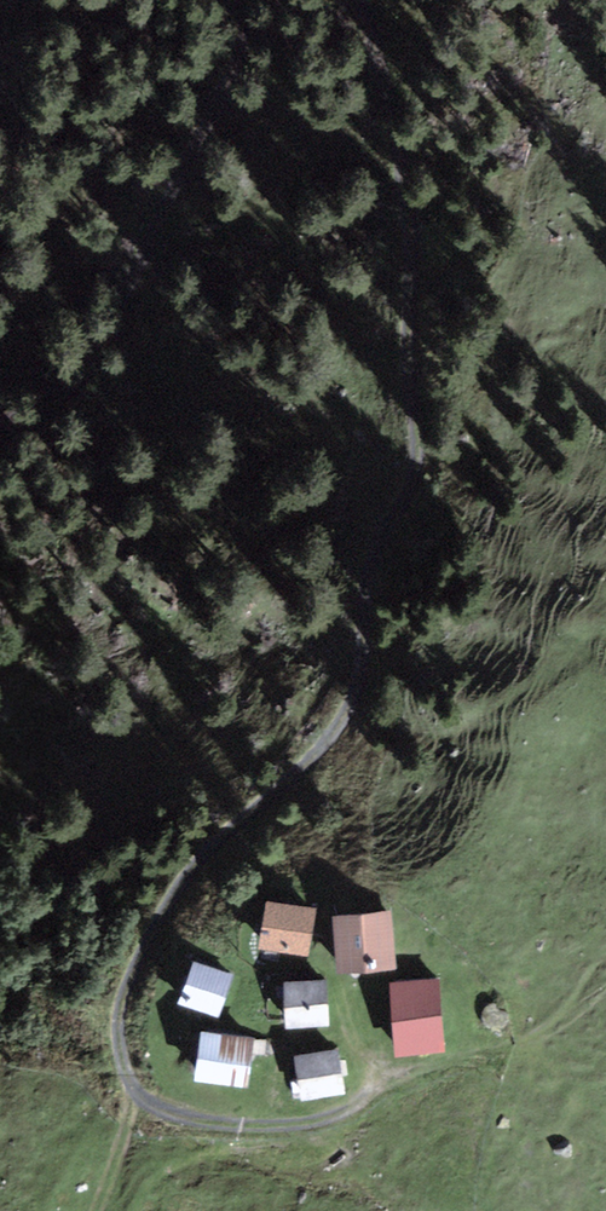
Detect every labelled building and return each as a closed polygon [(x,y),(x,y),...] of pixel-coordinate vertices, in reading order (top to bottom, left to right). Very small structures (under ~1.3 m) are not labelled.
[(315,908),(266,901),(259,948),(308,955),(315,908)] [(390,912),(334,917),(339,971),(395,966),(390,912)] [(232,974),(193,962),(180,1004),(218,1016),(232,974)] [(438,979),(390,982),(394,1056),(443,1053),(438,979)] [(327,981),(283,983),(285,1026),(329,1024),(327,981)] [(255,1038),(201,1031),(194,1080),(248,1087),(255,1038)] [(338,1050),(294,1058),(301,1099),(345,1091),(338,1050)]
